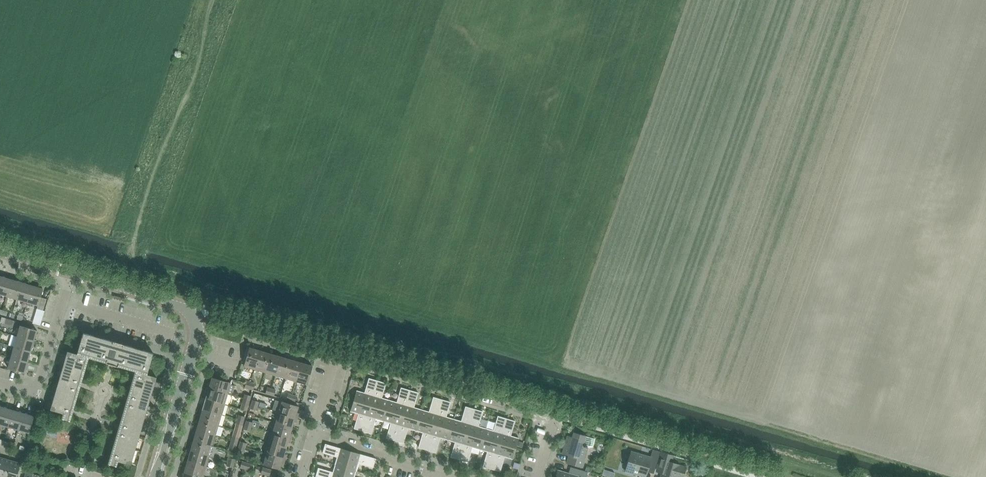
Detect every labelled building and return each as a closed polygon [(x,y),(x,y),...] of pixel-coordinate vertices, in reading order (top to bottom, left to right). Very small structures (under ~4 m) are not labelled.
[(6,296),(11,280),(1,277),(0,280),(0,294),(6,296)] [(6,296),(17,299),(22,283),(11,280),(6,296)] [(17,299),(27,302),(32,286),(22,283),(17,299)] [(32,286),(27,302),(38,306),(37,309),(43,311),(46,299),(40,297),(43,289),(32,286)] [(20,326),(17,337),(34,342),(37,331),(20,326)] [(124,344),(113,341),(113,342),(83,333),(77,352),(148,373),(153,353),(124,345),(124,344)] [(17,337),(14,347),(31,352),(34,342),(17,337)] [(14,347),(11,357),(28,362),(31,352),(14,347)] [(244,366),(254,370),(260,349),(256,347),(255,350),(249,348),(244,366)] [(254,370),(265,373),(270,354),(265,353),(265,350),(260,349),(254,370)] [(67,351),(50,410),(63,414),(61,419),(70,421),(72,415),(69,415),(86,357),(67,351)] [(276,356),(270,354),(265,373),(276,376),(282,355),(277,354),(276,356)] [(286,356),(282,355),(276,376),(286,379),(292,360),(285,359),(286,356)] [(28,362),(11,357),(8,368),(24,373),(28,362)] [(286,379),(296,382),(302,361),(297,360),(297,362),(292,360),(286,379)] [(302,361),(296,382),(307,385),(312,367),(306,365),(307,362),(302,361)] [(112,459),(109,458),(108,464),(117,467),(118,462),(131,465),(156,378),(137,372),(112,459)] [(208,383),(207,388),(227,394),(231,383),(212,378),(210,384),(208,383)] [(353,401),(370,406),(377,381),(369,378),(364,393),(356,391),(353,401)] [(370,406),(386,411),(389,400),(382,398),(386,383),(377,381),(370,406)] [(208,393),(206,399),(224,404),(227,394),(207,388),(205,393),(208,393)] [(386,411),(402,416),(410,390),(401,388),(397,402),(389,400),(386,411)] [(402,416),(418,420),(421,410),(414,407),(418,393),(410,390),(402,416)] [(418,420),(434,425),(442,400),(433,397),(429,412),(421,410),(418,420)] [(221,415),(224,404),(206,399),(204,405),(202,404),(201,409),(221,415)] [(249,401),(244,399),(241,409),(246,411),(249,401)] [(434,425),(451,430),(454,419),(446,417),(451,402),(442,400),(434,425)] [(280,401),(277,412),(297,418),(299,413),(296,412),(298,406),(280,401)] [(354,429),(362,431),(370,406),(353,401),(350,412),(358,414),(354,429)] [(375,419),(383,422),(386,411),(370,406),(362,431),(371,434),(375,419)] [(8,427),(13,410),(2,407),(0,415),(0,424),(8,427)] [(451,430),(467,435),(474,409),(466,407),(461,421),(454,419),(451,430)] [(221,415),(201,409),(200,412),(202,412),(200,420),(218,425),(221,415)] [(467,435),(483,439),(486,429),(478,426),(483,412),(474,409),(467,435)] [(8,427),(18,430),(23,413),(13,410),(8,427)] [(386,438),(395,441),(402,416),(386,411),(383,422),(390,424),(386,438)] [(277,412),(273,422),(292,428),(294,422),(296,423),(297,418),(277,412)] [(18,430),(29,433),(34,417),(23,413),(18,430)] [(408,429),(415,431),(418,420),(402,416),(395,441),(403,444),(408,429)] [(483,439),(499,444),(506,419),(498,416),(494,431),(486,429),(483,439)] [(506,419),(499,444),(515,449),(519,438),(511,436),(515,421),(506,419)] [(196,425),(194,430),(215,436),(218,425),(200,420),(198,426),(196,425)] [(418,448),(427,450),(434,425),(418,420),(415,431),(423,433),(418,448)] [(270,433),(291,439),(292,434),(290,433),(292,428),(273,422),(270,433)] [(440,438),(447,441),(451,430),(434,425),(427,450),(436,453),(440,438)] [(195,435),(194,441),(212,446),(215,436),(194,430),(193,434),(195,435)] [(451,457),(459,460),(467,435),(451,430),(447,441),(455,443),(451,457)] [(270,433),(267,443),(286,448),(287,443),(290,443),(291,439),(270,433)] [(570,456),(568,463),(567,463),(582,468),(585,460),(581,459),(584,449),(593,447),(596,439),(574,433),(572,438),(567,436),(562,454),(570,456)] [(472,448),(480,450),(483,439),(467,435),(459,460),(468,462),(472,448)] [(483,467),(492,469),(499,444),(483,439),(480,450),(487,452),(483,467)] [(190,446),(188,450),(209,456),(212,446),(194,441),(192,446),(190,446)] [(267,443),(264,453),(285,459),(286,455),(284,454),(286,448),(267,443)] [(335,465),(345,468),(350,451),(325,444),(322,453),(337,458),(335,465)] [(499,444),(492,469),(500,472),(504,457),(512,460),(515,449),(499,444)] [(189,456),(188,461),(206,467),(209,456),(188,450),(187,455),(189,456)] [(631,452),(625,471),(645,476),(648,468),(655,470),(660,452),(653,450),(650,458),(631,452)] [(350,451),(345,468),(356,471),(358,464),(373,468),(376,459),(350,451)] [(285,459),(264,453),(261,464),(279,470),(281,463),(283,464),(285,459)] [(683,476),(686,468),(679,466),(679,465),(667,461),(669,455),(662,453),(658,466),(664,468),(661,476),(683,476)] [(2,476),(5,476),(9,460),(0,458),(0,476),(2,476)] [(5,476),(16,476),(20,464),(9,460),(5,476)] [(182,471),(202,476),(203,476),(206,467),(188,461),(186,467),(184,466),(182,471)] [(315,476),(316,476),(343,476),(345,468),(335,465),(333,472),(318,468),(315,476)] [(555,476),(586,476),(588,472),(570,467),(568,474),(557,471),(555,476)] [(343,476),(354,476),(356,471),(345,468),(343,476)]
